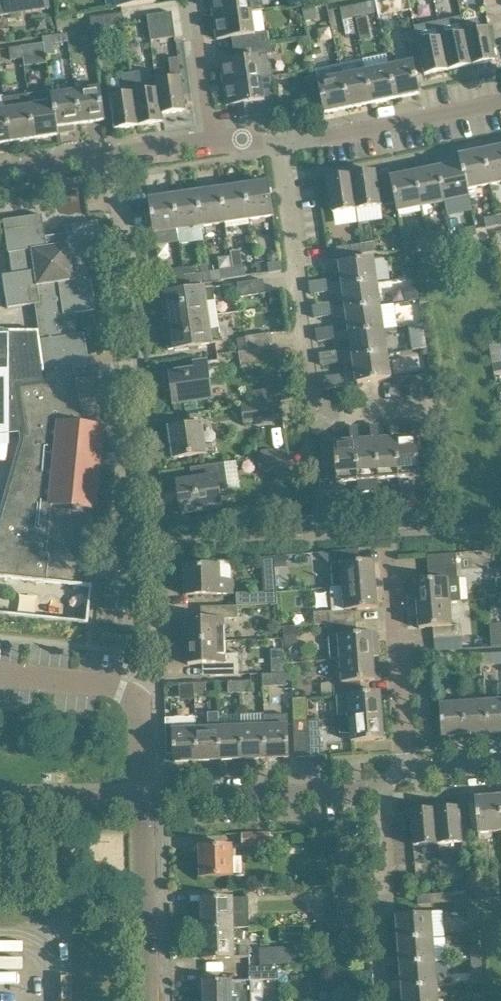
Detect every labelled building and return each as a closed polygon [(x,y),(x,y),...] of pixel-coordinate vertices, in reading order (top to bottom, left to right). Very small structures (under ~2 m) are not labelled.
[(0,5),(0,17),(32,13),(44,11),(43,0),(35,0),(30,1),(10,3),(0,5)] [(115,8),(156,2),(156,0),(114,0),(115,8)] [(214,19),(251,13),(249,0),(211,0),(214,19)] [(377,13),(378,16),(411,10),(408,0),(382,0),(375,2),(377,13)] [(363,4),(352,7),(354,18),(365,15),(363,4)] [(343,20),(354,18),(352,7),(341,9),(343,20)] [(315,20),(314,12),(313,10),(302,12),(304,22),(315,20)] [(146,16),(147,28),(174,24),(172,13),(146,16)] [(256,46),(259,46),(267,45),(265,34),(254,36),(251,13),(214,19),(217,40),(237,37),(239,48),(256,46)] [(121,14),(100,18),(102,29),(123,25),(121,14)] [(89,19),(91,30),(102,29),(100,18),(89,19)] [(364,18),(355,20),(357,31),(367,29),(364,18)] [(174,24),(147,28),(149,41),(176,38),(174,24)] [(489,28),(464,33),(471,66),(496,61),(493,46),(489,28)] [(102,29),(91,30),(93,42),(104,40),(102,29)] [(68,33),(58,35),(42,37),(45,56),(53,55),(52,44),(69,42),(68,33)] [(464,33),(442,38),(449,71),(471,66),(464,33)] [(449,71),(442,38),(417,43),(424,76),(449,71)] [(220,62),(223,84),(260,79),(273,78),(272,66),(268,62),(267,55),(276,54),(274,44),(267,45),(259,46),(256,46),(257,56),(220,62)] [(31,46),(19,48),(21,60),(33,58),(31,46)] [(21,60),(19,48),(8,50),(10,62),(21,60)] [(155,80),(157,89),(158,89),(162,115),(163,115),(186,111),(179,58),(168,60),(170,78),(155,80)] [(413,61),(388,66),(395,100),(420,95),(413,61)] [(388,66),(365,71),(372,104),(395,100),(388,66)] [(365,71),(341,76),(348,109),(372,104),(365,71)] [(140,73),(130,74),(138,127),(164,123),(163,115),(162,115),(158,89),(157,89),(143,91),(140,73)] [(138,127),(130,74),(121,76),(123,95),(109,97),(114,130),(138,127)] [(348,109),(341,76),(317,81),(324,114),(348,109)] [(260,79),(223,84),(227,107),(247,104),(247,108),(239,109),(240,119),(278,113),(273,78),(260,79)] [(100,88),(74,92),(79,125),(105,121),(100,88)] [(74,92),(50,95),(51,104),(53,103),(56,128),(58,128),(59,134),(76,132),(75,126),(79,125),(74,92)] [(50,95),(27,99),(28,107),(33,140),(59,136),(59,134),(58,128),(56,128),(53,103),(51,104),(50,95)] [(33,140),(28,107),(27,99),(3,102),(4,110),(9,143),(33,140)] [(0,111),(0,145),(9,143),(4,110),(0,111)] [(483,151),(490,185),(500,183),(500,148),(483,151)] [(459,156),(460,164),(463,163),(468,187),(468,189),(490,185),(483,151),(459,156)] [(460,164),(438,169),(445,202),(469,197),(468,189),(468,187),(463,163),(460,164)] [(438,169),(414,173),(421,207),(445,202),(438,169)] [(376,172),(351,176),(356,210),(395,204),(390,179),(377,181),(376,172)] [(390,178),(390,179),(395,204),(397,212),(421,207),(414,173),(390,178)] [(356,210),(351,176),(327,179),(332,213),(356,210)] [(269,183),(245,186),(250,220),(274,217),(269,183)] [(245,186),(221,189),(226,223),(250,220),(245,186)] [(221,189),(197,193),(202,227),(226,223),(221,189)] [(197,193),(173,196),(178,230),(202,227),(197,193)] [(178,230),(173,196),(149,200),(153,234),(178,230)] [(44,372),(44,373),(73,369),(89,367),(85,334),(77,335),(74,314),(96,311),(91,278),(84,279),(81,258),(103,255),(98,222),(65,227),(67,235),(46,238),(42,215),(4,221),(8,254),(9,254),(12,275),(3,276),(7,309),(39,304),(43,331),(44,340),(39,341),(44,372)] [(484,219),(486,228),(498,226),(497,216),(484,219)] [(477,234),(476,230),(475,225),(463,228),(465,236),(477,234)] [(441,232),(427,235),(429,243),(442,241),(441,232)] [(429,243),(427,235),(415,237),(416,246),(429,243)] [(362,243),(363,251),(376,250),(375,241),(362,243)] [(337,248),(339,257),(351,255),(350,246),(337,248)] [(332,295),(344,293),(343,287),(377,282),(373,258),(340,263),(342,284),(330,285),(332,295)] [(268,264),(269,273),(282,271),(280,262),(268,264)] [(415,265),(401,267),(403,278),(416,276),(415,265)] [(245,267),(233,269),(234,278),(247,276),(245,267)] [(234,278),(233,269),(220,271),(222,280),(234,278)] [(185,276),(186,285),(199,283),(198,274),(185,276)] [(160,280),(161,289),(174,288),(173,279),(160,280)] [(263,280),(243,283),(239,284),(241,298),(265,294),(263,280)] [(335,318),(347,317),(346,311),(380,306),(377,282),(343,287),(344,293),(346,307),(334,309),(335,318)] [(170,318),(170,321),(208,315),(206,301),(216,300),(214,287),(166,294),(168,302),(162,303),(164,319),(170,318)] [(339,342),(350,341),(350,335),(384,330),(380,306),(346,311),(347,317),(349,331),(337,333),(339,342)] [(208,315),(170,321),(172,333),(166,334),(168,350),(222,343),(220,329),(210,330),(208,315)] [(497,324),(485,326),(489,343),(500,341),(497,324)] [(342,366),(354,364),(353,359),(387,354),(384,330),(350,335),(350,341),(353,355),(341,357),(342,366)] [(31,383),(41,382),(40,374),(44,373),(44,372),(39,341),(44,340),(43,331),(0,331),(0,424),(20,423),(17,398),(16,391),(17,391),(16,386),(31,384),(31,383)] [(246,337),(248,351),(273,347),(271,334),(246,337)] [(273,347),(248,351),(240,352),(242,368),(275,364),(273,347)] [(353,359),(354,364),(356,379),(344,380),(345,390),(358,388),(358,383),(391,378),(387,354),(353,359)] [(206,363),(206,362),(195,364),(196,371),(164,375),(166,391),(172,390),(174,404),(212,399),(210,384),(224,382),(221,361),(206,363)] [(492,363),(492,364),(493,366),(494,373),(500,371),(500,362),(492,363)] [(16,386),(17,391),(16,391),(17,398),(20,423),(22,437),(23,437),(24,441),(12,480),(0,521),(0,578),(83,587),(83,583),(79,582),(81,561),(89,562),(99,464),(116,466),(118,438),(102,436),(103,428),(82,426),(75,377),(74,377),(73,369),(44,373),(40,374),(41,382),(31,383),(31,384),(16,386)] [(106,385),(107,393),(123,391),(121,383),(106,385)] [(281,401),(261,404),(242,407),(244,425),(283,419),(281,401)] [(200,424),(200,417),(180,420),(181,427),(170,429),(174,459),(206,454),(202,423),(200,424)] [(412,438),(399,439),(397,439),(398,478),(420,477),(417,438),(421,438),(420,423),(411,424),(412,438)] [(391,439),(379,440),(377,440),(379,480),(398,478),(397,439),(399,439),(399,425),(390,426),(391,439)] [(356,442),(358,481),(359,493),(379,491),(378,480),(379,480),(377,440),(379,440),(378,426),(370,427),(371,441),(359,442),(356,442)] [(337,482),(358,481),(356,442),(359,442),(358,428),(350,428),(351,442),(335,443),(335,442),(321,443),(323,468),(336,467),(337,482)] [(289,469),(287,455),(259,458),(261,472),(289,469)] [(225,465),(205,467),(206,479),(177,483),(182,514),(217,509),(215,492),(228,490),(225,465)] [(330,552),(333,587),(375,584),(374,561),(359,562),(359,550),(330,552)] [(411,606),(417,605),(448,603),(461,602),(459,578),(457,579),(455,554),(427,556),(429,581),(409,582),(411,606)] [(218,562),(218,567),(185,568),(186,596),(232,594),(231,581),(231,561),(218,562)] [(315,625),(327,624),(356,622),(355,610),(377,608),(375,584),(333,587),(330,587),(332,610),(326,610),(326,611),(314,613),(315,625)] [(236,594),(236,606),(238,606),(269,605),(268,593),(236,594)] [(448,603),(417,605),(419,629),(433,628),(434,640),(461,638),(460,626),(450,627),(448,603)] [(183,624),(183,642),(225,641),(224,620),(238,619),(238,606),(236,606),(237,606),(208,607),(208,619),(187,620),(187,623),(183,624)] [(330,660),(338,659),(379,655),(377,633),(357,634),(356,622),(327,624),(330,660)] [(282,639),(272,639),(273,661),(284,661),(282,639)] [(225,641),(183,642),(184,662),(188,662),(188,665),(210,665),(210,677),(240,676),(239,654),(225,655),(225,641)] [(333,697),(336,697),(347,696),(362,694),(361,682),(375,680),(373,657),(379,656),(379,655),(338,659),(340,683),(332,684),(333,697)] [(483,666),(482,655),(469,656),(470,667),(483,666)] [(493,655),(482,655),(483,666),(494,665),(493,655)] [(457,657),(446,658),(447,668),(458,667),(457,657)] [(285,675),(273,676),(261,676),(261,688),(286,687),(285,675)] [(251,682),(240,683),(240,694),(252,693),(251,682)] [(195,692),(194,683),(182,684),(183,693),(195,692)] [(206,683),(194,683),(195,692),(206,692),(206,683)] [(240,694),(240,683),(228,683),(229,694),(240,694)] [(485,702),(487,734),(500,733),(500,685),(497,685),(498,701),(485,702)] [(336,697),(338,720),(382,716),(380,692),(362,694),(347,696),(336,697)] [(485,702),(460,703),(463,736),(487,734),(485,702)] [(463,736),(460,703),(439,705),(441,737),(463,736)] [(208,729),(196,729),(197,761),(219,761),(218,728),(218,712),(207,713),(208,729)] [(263,716),(263,727),(264,759),(289,758),(287,715),(263,716)] [(382,716),(338,720),(339,733),(350,732),(351,742),(384,739),(382,716)] [(197,761),(196,729),(195,717),(165,719),(166,756),(173,755),(173,762),(197,761)] [(306,757),(320,757),(319,722),(305,723),(306,757)] [(306,757),(305,723),(294,723),(295,757),(306,757)] [(263,727),(241,728),(242,760),(264,759),(263,727)] [(241,728),(218,728),(219,761),(242,760),(241,728)] [(500,832),(500,811),(500,797),(475,799),(478,834),(500,832)] [(460,808),(434,810),(436,844),(462,843),(460,808)] [(436,844),(434,810),(410,812),(413,846),(436,844)] [(270,833),(256,834),(256,846),(270,845),(270,833)] [(256,846),(256,834),(242,834),(242,846),(256,846)] [(200,848),(200,877),(233,876),(232,847),(200,848)] [(322,886),(309,886),(309,896),(322,895),(322,886)] [(486,891),(474,893),(475,901),(487,900),(486,891)] [(466,893),(454,893),(454,903),(467,902),(466,893)] [(415,896),(416,906),(430,905),(429,895),(415,896)] [(201,899),(202,930),(235,929),(234,913),(248,910),(248,898),(201,899)] [(468,911),(468,919),(469,924),(477,923),(476,910),(468,911)] [(397,917),(399,942),(432,939),(430,914),(397,917)] [(235,929),(202,930),(202,960),(222,959),(250,958),(249,946),(236,944),(235,929)] [(399,942),(400,966),(434,963),(432,939),(399,942)] [(470,948),(471,960),(480,960),(479,947),(470,948)] [(261,967),(277,967),(292,966),(292,948),(260,950),(261,967)] [(480,960),(471,960),(472,972),(481,972),(480,960)] [(400,966),(402,990),(436,987),(434,963),(400,966)] [(204,1000),(251,1000),(250,981),(278,980),(277,967),(261,967),(249,968),(249,981),(203,982),(204,1000)] [(403,1000),(437,1000),(436,987),(402,990),(403,1000)]
